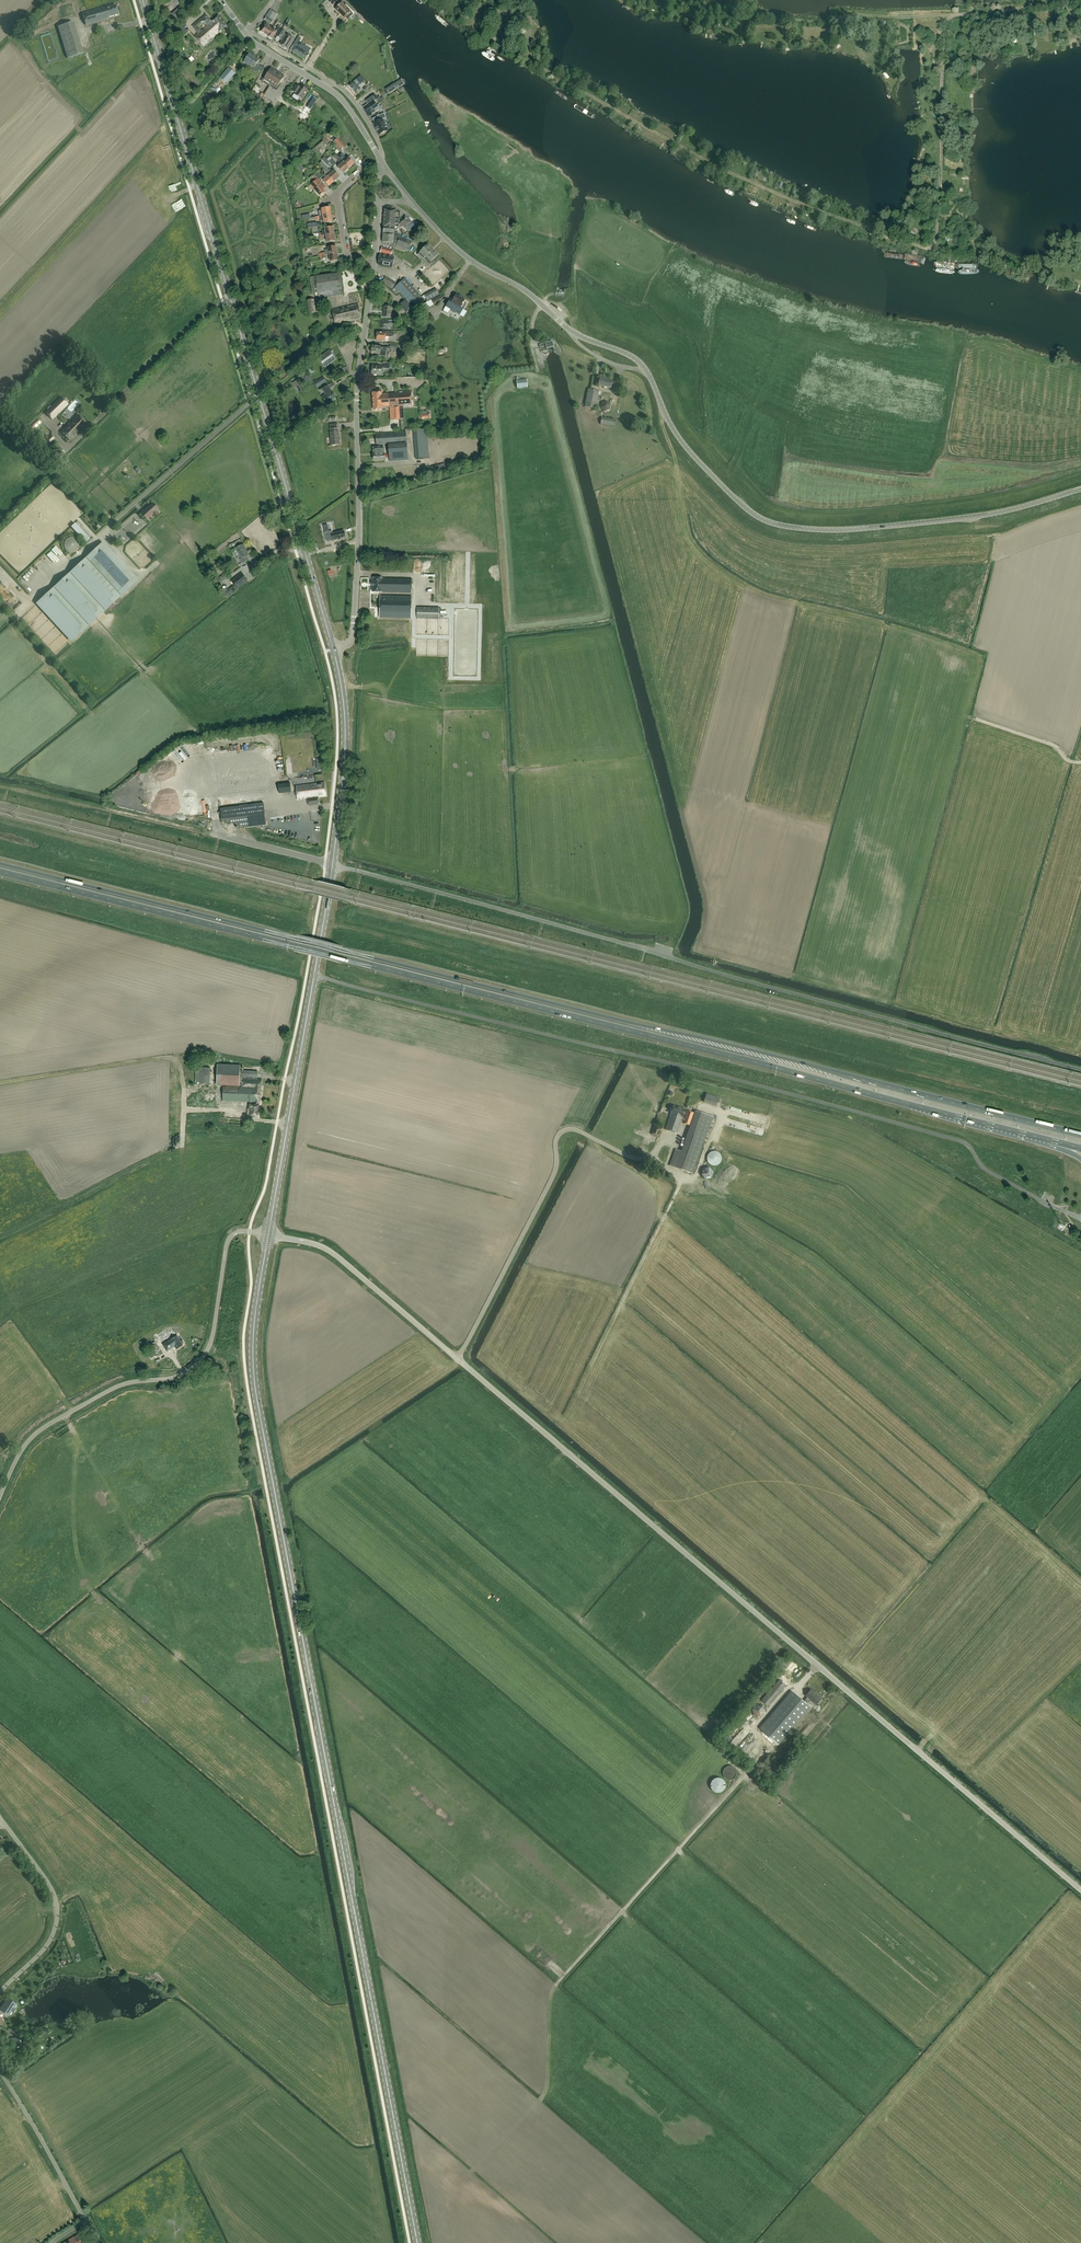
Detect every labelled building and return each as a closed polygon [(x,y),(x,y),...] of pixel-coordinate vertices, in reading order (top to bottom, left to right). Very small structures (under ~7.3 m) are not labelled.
[(353,14),(344,6),(341,3),(335,9),(345,19),(345,18),(348,20),(353,14)] [(116,5),(107,8),(107,6),(82,13),(85,25),(109,18),(109,17),(118,14),(116,5)] [(186,14),(181,8),(172,15),(177,21),(186,14)] [(269,22),(270,22),(271,21),(272,22),(277,14),(270,9),(265,17),(266,18),(264,21),(268,23),(269,22)] [(192,26),(198,34),(201,31),(197,27),(202,22),(203,22),(207,26),(207,27),(209,25),(208,24),(212,21),(206,14),(192,26)] [(218,15),(212,21),(208,24),(209,25),(207,27),(207,26),(205,28),(211,36),(211,37),(212,38),(227,25),(218,15)] [(83,54),(73,22),(58,27),(67,58),(83,54)] [(268,37),(273,29),(265,24),(260,32),(268,37)] [(177,34),(184,28),(182,25),(175,31),(177,34)] [(273,29),(268,37),(272,39),(276,33),(277,34),(281,28),(278,26),(276,29),(277,30),(276,31),(273,29)] [(184,28),(177,34),(181,39),(188,33),(184,28)] [(201,31),(198,34),(195,37),(203,46),(209,41),(207,39),(211,37),(211,36),(205,28),(201,31)] [(280,39),(282,41),(280,44),(287,49),(293,39),(286,35),(284,33),(285,32),(282,30),(277,36),(280,38),(280,39)] [(297,39),(296,40),(292,45),(295,47),(292,52),(305,60),(308,55),(311,50),(308,48),(309,46),(306,45),(305,46),(298,42),(299,40),(297,39)] [(249,53),(246,59),(243,63),(247,65),(248,65),(254,68),(259,60),(254,57),(254,56),(249,53)] [(400,58),(395,59),(398,74),(403,73),(400,58)] [(228,68),(220,78),(227,84),(235,74),(228,68)] [(270,84),(277,73),(271,69),(264,80),(270,84)] [(277,73),(270,84),(276,88),(284,77),(277,73)] [(388,94),(406,83),(402,78),(397,81),(384,89),(388,94)] [(354,81),(350,85),(349,86),(356,94),(361,89),(358,86),(360,85),(356,80),(354,81)] [(299,87),(296,85),(292,91),(295,93),(294,94),(303,100),(309,91),(300,85),(299,87)] [(306,107),(302,113),(297,110),(295,113),(300,117),(299,117),(303,120),(317,99),(313,96),(306,107)] [(375,101),(373,97),(366,101),(368,105),(363,108),(369,116),(379,110),(373,102),(375,101)] [(376,128),(379,135),(388,131),(382,119),(386,118),(384,113),(377,117),(379,121),(373,123),(375,128),(376,128)] [(340,150),(344,146),(337,138),(333,142),(340,150)] [(341,160),(338,157),(336,159),(339,162),(337,163),(338,164),(338,165),(339,166),(338,167),(343,173),(348,168),(343,162),(341,160)] [(343,162),(348,168),(354,164),(348,158),(343,162)] [(332,159),(326,164),(331,169),(336,164),(332,159)] [(306,167),(302,163),(301,161),(299,163),(300,165),(297,167),(298,168),(298,169),(297,168),(295,169),(296,171),(298,169),(300,172),(306,167)] [(325,168),(323,170),(326,173),(328,176),(334,182),(339,177),(334,171),(332,172),(331,171),(330,172),(329,171),(328,171),(325,168)] [(314,175),(317,178),(318,179),(319,180),(323,177),(317,171),(314,175)] [(334,182),(328,176),(323,181),(329,187),(334,182)] [(319,180),(318,179),(311,185),(315,190),(314,190),(320,196),(324,192),(322,190),(323,189),(320,186),(323,184),(321,182),(319,180)] [(165,222),(185,205),(179,198),(159,214),(165,222)] [(323,216),(331,215),(329,208),(321,209),(323,216)] [(385,209),(383,227),(395,228),(396,228),(399,221),(400,216),(400,213),(396,212),(396,210),(394,210),(385,209)] [(323,216),(319,216),(320,221),(323,221),(324,223),(332,222),(331,215),(323,216)] [(405,216),(400,224),(397,227),(399,229),(402,226),(408,232),(411,229),(415,225),(413,222),(409,226),(412,222),(405,216)] [(322,233),(317,234),(318,237),(316,237),(316,240),(323,239),(322,236),(326,235),(334,234),(333,227),(325,228),(325,230),(322,231),(322,233)] [(383,233),(383,237),(382,243),(393,243),(397,244),(396,246),(409,250),(412,241),(398,236),(398,233),(395,233),(395,229),(395,228),(383,227),(383,233)] [(335,241),(334,234),(326,235),(327,242),(335,241)] [(437,255),(428,245),(417,255),(427,265),(431,261),(433,264),(439,258),(437,256),(437,255)] [(327,254),(326,254),(325,252),(319,254),(319,256),(337,253),(336,246),(328,248),(329,254),(327,254)] [(382,247),(380,253),(391,255),(392,250),(382,247)] [(337,253),(319,256),(320,259),(326,258),(326,255),(329,255),(330,262),(338,260),(337,253)] [(380,255),(378,265),(392,267),(394,257),(380,255)] [(315,277),(309,277),(312,294),(318,294),(319,299),(343,295),(340,273),(315,277)] [(385,277),(382,283),(392,289),(396,283),(385,277)] [(405,279),(395,287),(392,290),(396,295),(400,292),(409,303),(410,302),(411,303),(413,301),(417,306),(424,300),(421,297),(419,294),(405,279)] [(436,289),(426,294),(424,295),(428,301),(439,295),(436,289)] [(439,295),(428,301),(430,304),(433,303),(433,304),(442,299),(439,295)] [(452,295),(445,306),(459,315),(466,304),(464,303),(465,301),(455,295),(454,297),(452,295)] [(316,313),(316,310),(313,299),(307,300),(310,314),(316,313)] [(406,300),(400,305),(405,313),(412,308),(406,300)] [(335,324),(361,318),(357,304),(332,310),(335,324)] [(383,318),(391,318),(391,307),(383,307),(383,318)] [(382,329),(391,329),(392,321),(388,321),(388,322),(383,321),(382,329)] [(393,331),(382,331),(382,333),(377,332),(376,340),(385,340),(385,337),(393,337),(393,331)] [(386,348),(381,347),(372,345),(371,353),(379,354),(379,356),(385,356),(386,348)] [(320,358),(325,365),(334,358),(331,353),(329,351),(320,358)] [(372,365),(371,374),(382,375),(383,366),(372,365)] [(611,388),(613,380),(600,377),(598,385),(611,388)] [(527,380),(517,381),(518,388),(527,387),(527,380)] [(324,404),(326,404),(336,399),(331,391),(328,385),(322,389),(325,395),(322,397),(324,400),(322,402),(324,404)] [(376,390),(376,392),(372,393),(374,410),(382,409),(382,408),(393,407),(394,420),(400,419),(399,406),(412,405),(411,391),(382,394),(382,391),(381,391),(381,389),(376,390)] [(599,391),(588,389),(585,407),(596,409),(599,391)] [(61,397),(45,413),(52,420),(68,404),(61,397)] [(610,409),(611,404),(607,401),(602,402),(601,407),(605,411),(610,409)] [(78,415),(61,432),(71,441),(87,424),(78,415)] [(616,420),(602,418),(601,424),(615,426),(616,420)] [(339,432),(336,432),(336,428),(330,429),(330,432),(331,445),(340,445),(339,432)] [(416,459),(429,458),(427,431),(418,429),(413,429),(416,459)] [(376,445),(388,445),(389,462),(408,460),(406,432),(375,434),(376,445)] [(374,461),(385,460),(384,447),(373,448),(374,461)] [(66,454),(60,448),(53,454),(59,461),(66,454)] [(446,473),(444,464),(431,467),(433,476),(446,473)] [(155,518),(158,515),(155,512),(158,510),(153,503),(147,508),(141,513),(147,520),(152,515),(155,518)] [(75,523),(71,527),(86,543),(90,539),(75,523)] [(344,531),(332,534),(325,536),(327,543),(333,541),(345,539),(344,531)] [(66,551),(69,552),(71,553),(74,553),(76,552),(78,550),(79,548),(80,545),(80,542),(78,540),(76,538),(73,537),(70,537),(67,538),(65,540),(64,543),(64,546),(65,548),(66,551)] [(138,579),(104,542),(37,604),(71,641),(138,579)] [(64,553),(60,549),(60,550),(54,543),(50,547),(59,558),(64,553)] [(243,545),(236,548),(241,559),(240,559),(242,563),(249,560),(247,557),(248,556),(243,545)] [(235,547),(231,549),(239,566),(241,564),(238,559),(240,558),(235,547)] [(32,566),(29,568),(33,574),(43,581),(44,580),(39,576),(41,573),(38,571),(36,567),(42,572),(45,577),(46,577),(50,580),(54,575),(52,572),(49,575),(46,573),(55,567),(53,563),(50,561),(54,558),(53,556),(55,554),(49,550),(46,552),(45,553),(33,562),(37,567),(33,564),(32,566)] [(241,574),(231,581),(237,589),(247,581),(241,574)] [(411,593),(411,579),(373,578),(372,592),(411,593)] [(9,602),(15,608),(21,602),(15,596),(13,598),(9,602)] [(411,596),(380,596),(379,618),(411,618),(411,596)] [(417,608),(417,614),(413,614),(413,620),(419,621),(419,619),(439,619),(439,608),(417,608)] [(291,793),(290,783),(278,785),(279,794),(291,793)] [(308,806),(319,805),(318,797),(326,796),(324,783),(296,786),(297,800),(307,798),(308,806)] [(235,825),(239,825),(240,826),(244,826),(244,828),(266,825),(264,803),(220,809),(221,820),(226,820),(226,822),(230,822),(230,823),(235,823),(235,825)] [(139,805),(138,812),(150,815),(151,808),(139,805)] [(259,1102),(261,1079),(257,1079),(257,1072),(240,1070),(240,1066),(217,1064),(216,1086),(223,1086),(222,1100),(249,1102),(249,1104),(248,1108),(247,1108),(247,1115),(250,1115),(250,1116),(257,1116),(259,1105),(258,1105),(259,1102)] [(210,1068),(196,1067),(195,1084),(209,1085),(210,1068)] [(720,1099),(724,1101),(725,1096),(731,1097),(732,1093),(723,1091),(720,1099)] [(707,1094),(705,1099),(704,1102),(716,1106),(719,1098),(707,1094)] [(686,1110),(674,1106),(666,1130),(678,1134),(686,1110)] [(690,1126),(683,1146),(676,1168),(693,1174),(707,1133),(708,1134),(713,1117),(696,1111),(695,1113),(687,1111),(683,1123),(690,1126)] [(654,1126),(650,1134),(659,1137),(662,1128),(654,1126)] [(710,1152),(709,1152),(707,1154),(706,1157),(706,1159),(707,1162),(708,1164),(711,1165),(712,1166),(714,1166),(716,1165),(718,1164),(719,1164),(720,1162),(721,1160),(721,1158),(721,1155),(719,1153),(718,1152),(715,1151),(713,1151),(712,1151),(710,1152)] [(705,1179),(711,1178),(714,1171),(710,1167),(703,1168),(701,1175),(705,1179)] [(183,1345),(182,1345),(183,1344),(183,1343),(182,1341),(181,1341),(180,1341),(177,1336),(163,1345),(167,1352),(174,1347),(176,1350),(183,1345)] [(157,1344),(155,1346),(153,1343),(150,1345),(152,1347),(152,1348),(158,1357),(163,1354),(157,1344)] [(786,1686),(779,1680),(762,1700),(768,1706),(786,1686)] [(807,1697),(804,1701),(807,1704),(810,1700),(816,1705),(822,1698),(811,1689),(806,1696),(807,1697)] [(807,1704),(804,1701),(792,1691),(760,1728),(779,1745),(811,1707),(807,1704)] [(752,1709),(754,1716),(761,1717),(765,1712),(763,1705),(757,1704),(752,1709)] [(743,1723),(751,1714),(747,1711),(740,1719),(743,1723)] [(749,1747),(757,1738),(753,1734),(744,1743),(749,1747)] [(769,1756),(760,1765),(773,1777),(782,1768),(769,1756)] [(727,1779),(728,1780),(730,1780),(731,1780),(732,1779),(733,1779),(735,1778),(735,1777),(736,1775),(736,1774),(736,1773),(736,1772),(736,1771),(736,1770),(734,1768),(733,1767),(731,1766),(729,1766),(728,1766),(726,1767),(725,1768),(724,1769),(723,1771),(723,1772),(723,1774),(723,1775),(724,1776),(725,1778),(726,1778),(727,1779)] [(723,1792),(724,1790),(725,1789),(725,1787),(725,1784),(724,1782),(723,1780),(720,1779),(718,1779),(715,1779),(713,1780),(712,1782),(711,1783),(710,1785),(710,1787),(711,1790),(712,1792),(714,1793),(716,1794),(719,1794),(721,1793),(723,1792)] [(1,2020),(5,2013),(6,2013),(9,2014),(11,2011),(12,2012),(15,2008),(13,2007),(15,2004),(7,1999),(5,2003),(3,2006),(1,2010),(0,2009),(0,2022),(1,2020)] [(86,2242),(80,2233),(63,2242),(84,2242),(86,2242)]
